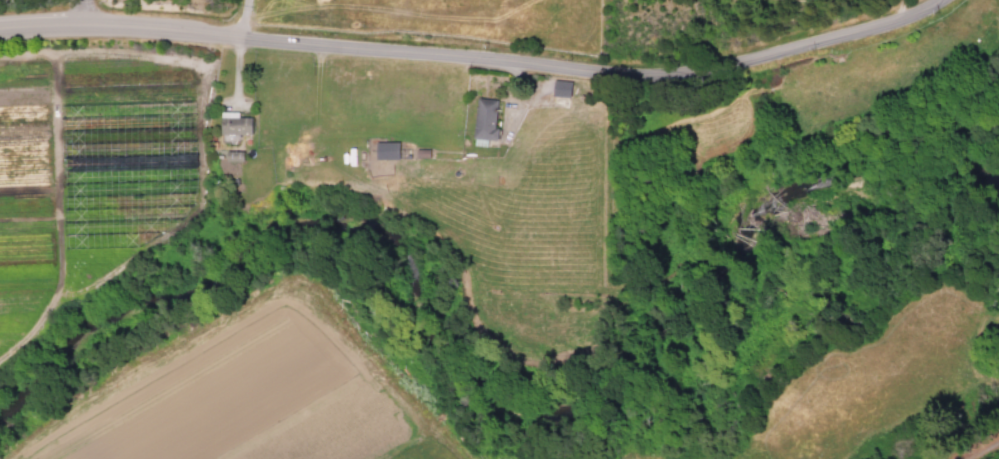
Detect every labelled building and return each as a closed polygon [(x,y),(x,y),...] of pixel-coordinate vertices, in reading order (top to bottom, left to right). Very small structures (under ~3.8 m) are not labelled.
[(552,95),(570,97),(572,82),(554,80),(552,95)] [(497,99),(476,98),(474,145),(488,146),(488,141),(495,141),(497,99)] [(239,112),(221,112),(221,135),(253,135),(253,117),(239,118),(239,112)] [(399,142),(376,143),(376,160),(399,159),(399,142)]
